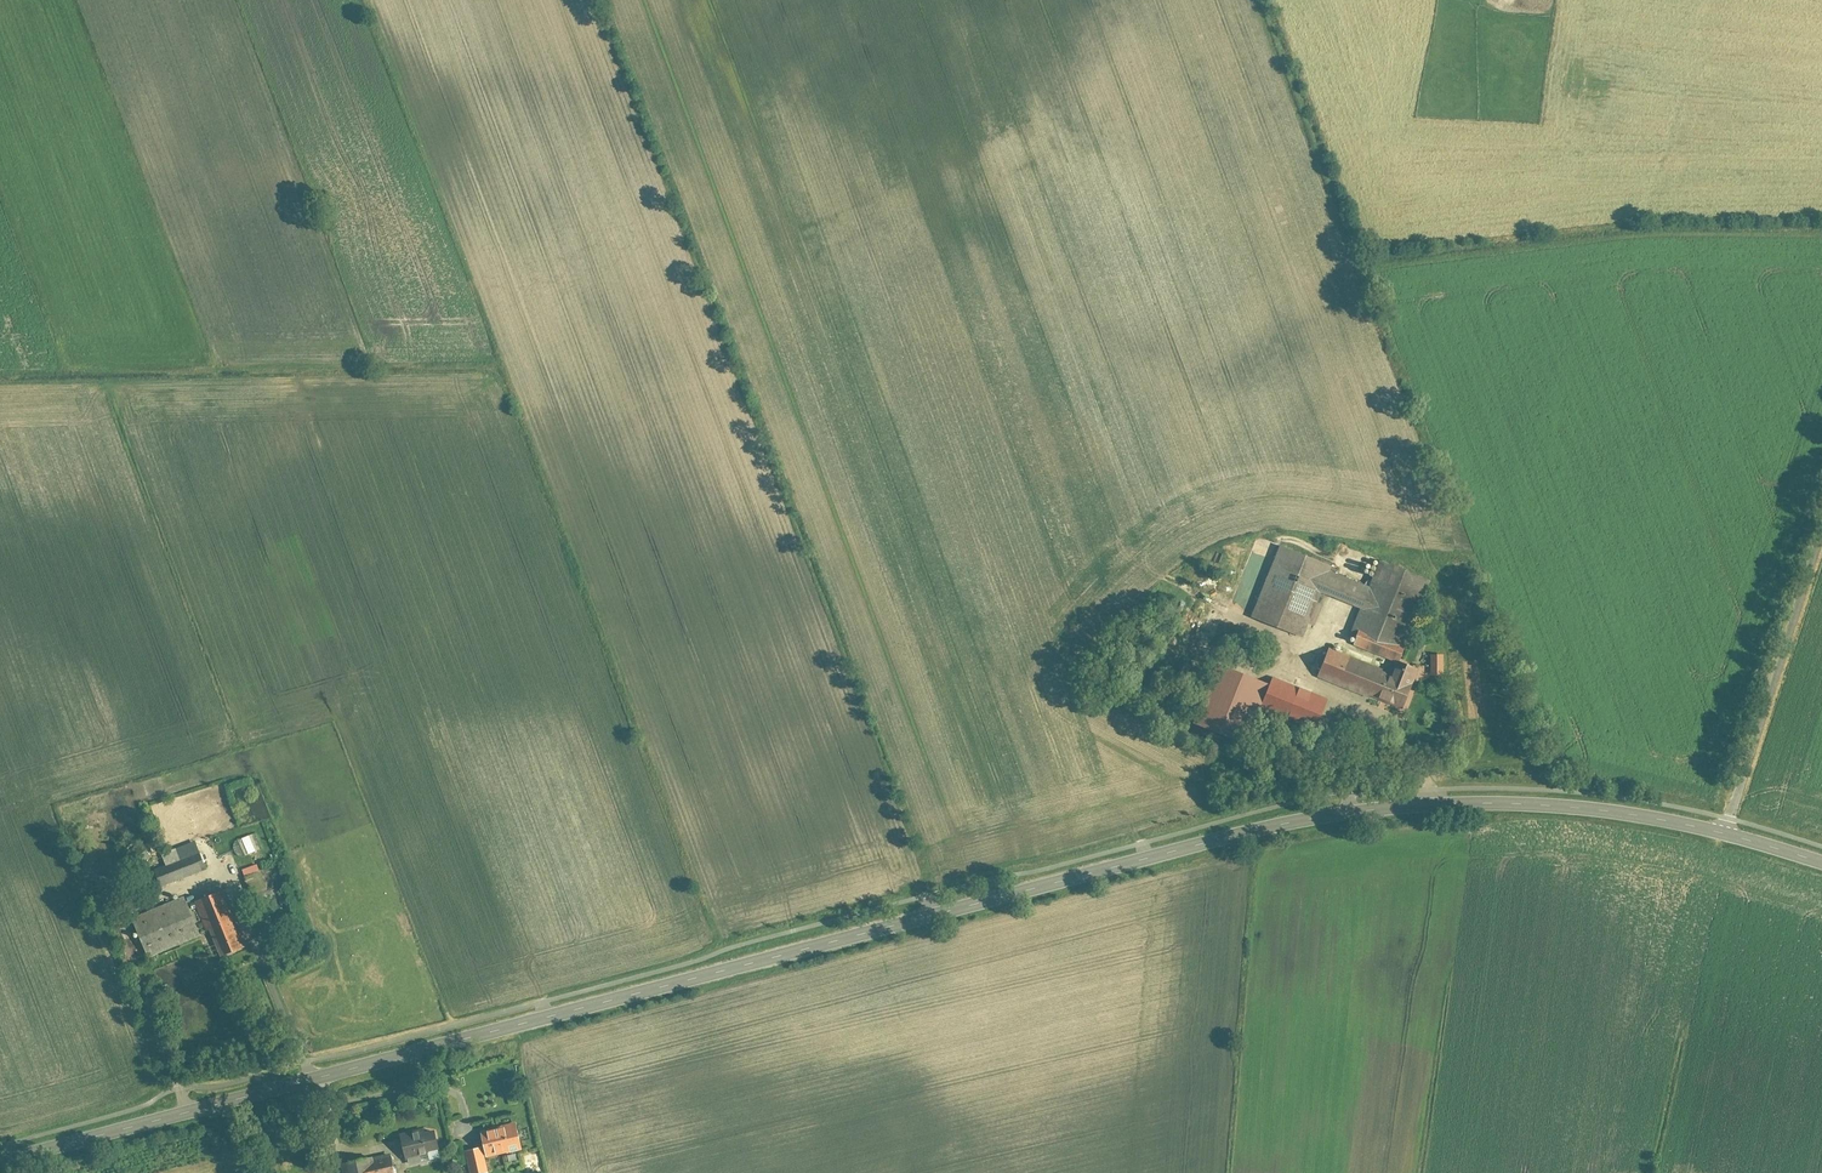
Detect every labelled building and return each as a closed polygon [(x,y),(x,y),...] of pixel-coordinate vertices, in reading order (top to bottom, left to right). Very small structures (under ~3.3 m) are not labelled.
[(1378,562),(1368,587),(1326,570),(1327,568),(1276,548),(1247,621),(1298,640),(1317,593),(1361,610),(1345,651),(1330,646),(1316,683),(1397,714),(1411,678),(1414,671),(1395,663),(1398,657),(1402,658),(1431,583),(1378,562)] [(1245,743),(1259,710),(1313,732),(1326,701),(1273,679),(1270,687),(1218,666),(1194,722),(1245,743)] [(150,869),(158,890),(205,873),(197,851),(150,869)] [(196,903),(221,956),(245,945),(220,892),(196,903)] [(126,920),(142,960),(197,938),(181,898),(126,920)] [(478,1135),(483,1161),(522,1153),(516,1127),(478,1135)] [(396,1140),(401,1165),(440,1157),(434,1131),(396,1140)] [(464,1172),(483,1172),(477,1149),(459,1152),(464,1172)] [(338,1172),(392,1172),(389,1157),(363,1163),(362,1161),(336,1166),(338,1172)]
